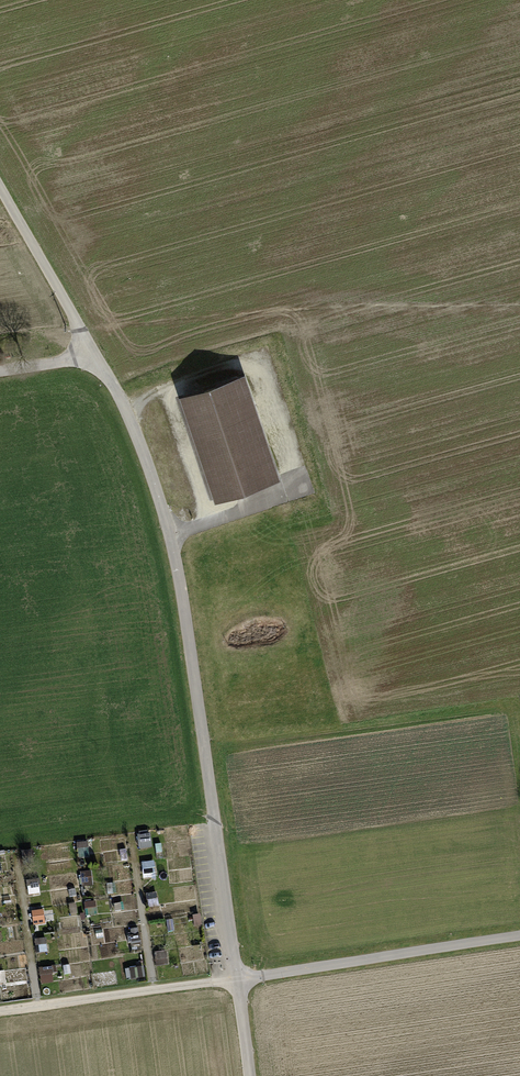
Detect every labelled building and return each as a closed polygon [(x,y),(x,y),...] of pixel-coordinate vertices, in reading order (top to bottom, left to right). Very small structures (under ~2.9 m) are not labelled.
[(247,376),(181,398),(216,503),(282,481),(247,376)] [(146,878),(158,878),(158,861),(146,861),(146,878)] [(83,871),(85,885),(96,884),(94,869),(83,871)] [(88,914),(100,913),(99,900),(87,901),(88,914)] [(37,922),(48,921),(46,908),(35,910),(37,922)] [(43,968),(43,982),(56,981),(55,967),(43,968)]
